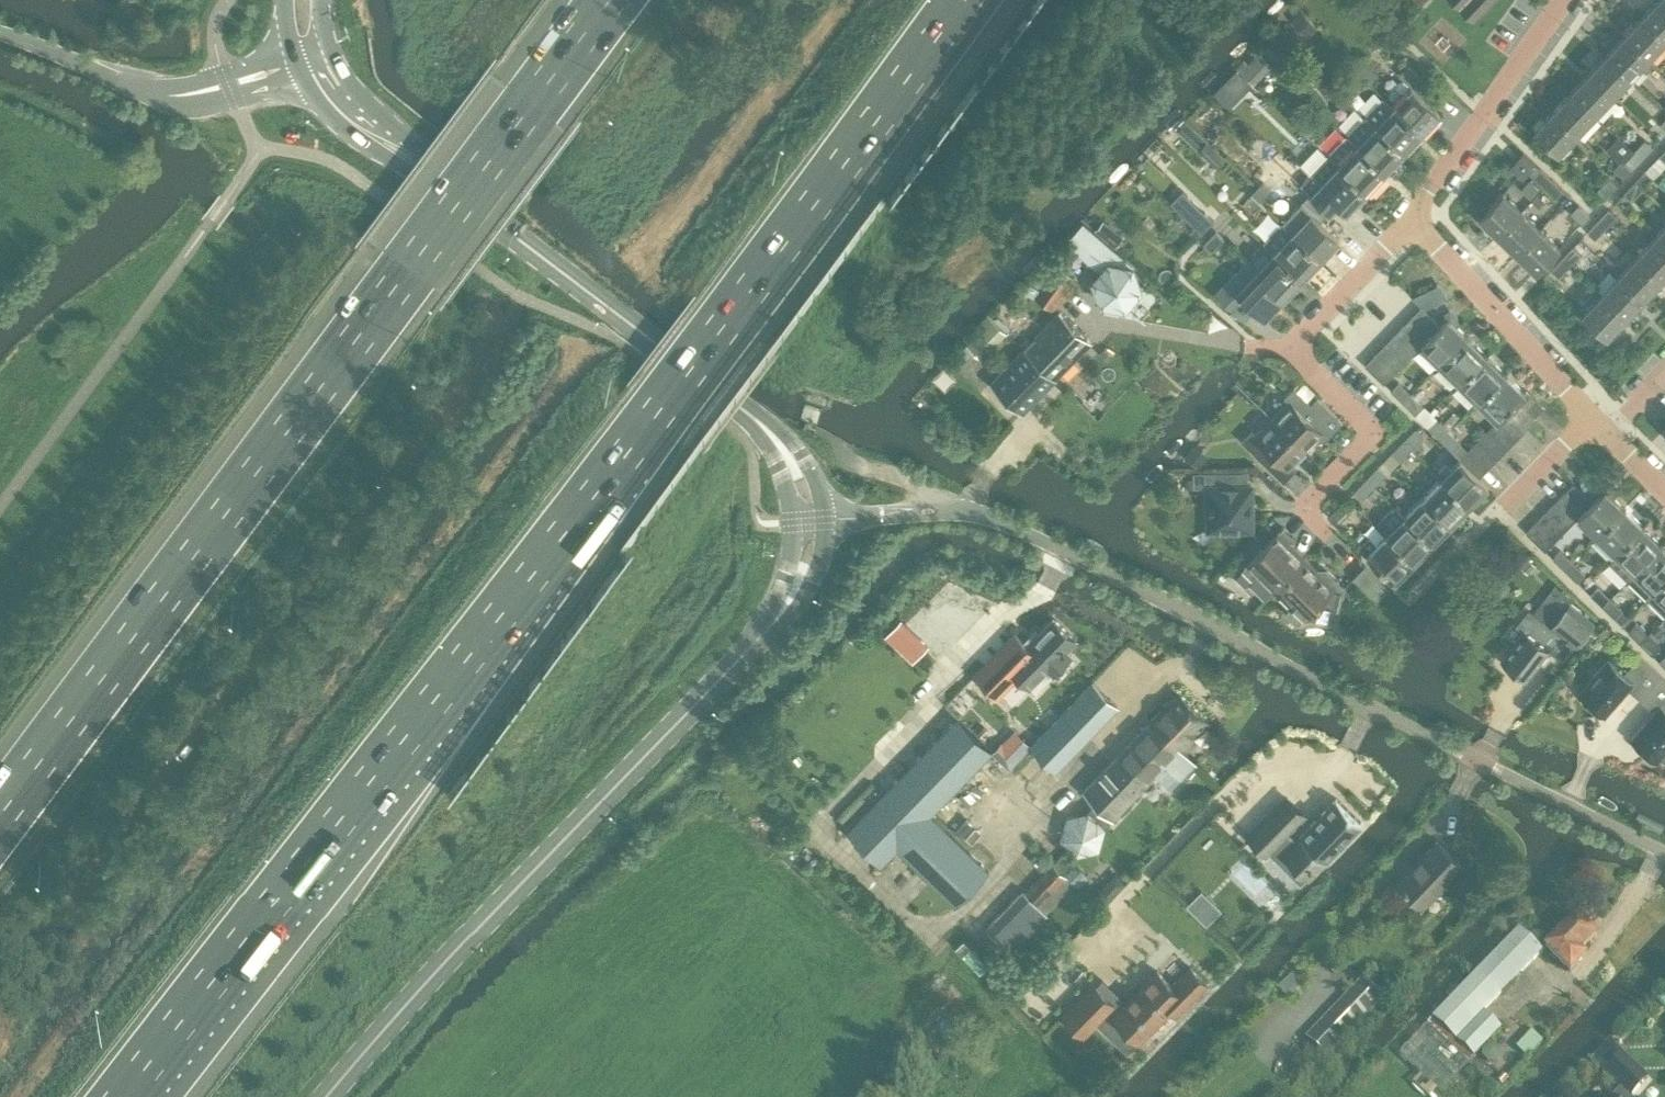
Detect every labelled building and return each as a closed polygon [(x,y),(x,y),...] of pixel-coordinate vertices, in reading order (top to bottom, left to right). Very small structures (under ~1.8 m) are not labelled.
[(1489,0),(1455,0),(1473,17),(1489,0)] [(1642,14),(1664,36),(1664,0),(1654,0),(1642,14)] [(1301,8),(1290,18),(1307,35),(1317,25),(1301,8)] [(1664,36),(1642,14),(1623,33),(1647,55),(1664,36)] [(1646,70),(1654,61),(1647,55),(1623,33),(1605,52),(1629,74),(1639,64),(1646,70)] [(1244,59),(1236,68),(1254,84),(1272,63),(1257,50),(1247,61),(1244,59)] [(1611,93),(1629,74),(1605,52),(1587,71),(1611,93)] [(1421,131),(1440,112),(1430,103),(1439,93),(1408,63),(1399,72),(1411,84),(1392,104),(1421,131)] [(1236,68),(1214,92),(1229,107),(1252,84),(1236,68)] [(1593,112),(1611,93),(1587,71),(1569,90),(1593,112)] [(1575,131),(1593,112),(1569,90),(1551,109),(1575,131)] [(1391,105),(1382,97),(1365,114),(1403,151),(1421,131),(1392,104),(1391,105)] [(1556,151),(1575,131),(1551,109),(1533,128),(1556,151)] [(1385,169),(1403,151),(1365,114),(1347,133),(1385,169)] [(1307,119),(1300,127),(1315,141),(1322,133),(1307,119)] [(1366,189),(1385,169),(1347,133),(1329,152),(1366,189)] [(1623,177),(1624,175),(1641,158),(1634,150),(1618,136),(1606,149),(1619,161),(1613,168),(1623,177)] [(1641,158),(1652,146),(1644,139),(1634,150),(1641,158)] [(1206,140),(1197,149),(1217,167),(1226,158),(1206,140)] [(1664,164),(1664,147),(1651,162),(1660,169),(1664,164)] [(1521,175),(1526,170),(1533,162),(1522,151),(1510,164),(1521,175)] [(1347,209),(1366,189),(1329,152),(1300,182),(1309,191),(1329,209),(1337,200),(1347,209)] [(1542,186),(1550,177),(1533,162),(1526,170),(1542,186)] [(1642,188),(1660,169),(1651,162),(1634,181),(1642,188)] [(1555,198),(1563,190),(1550,177),(1542,186),(1555,198)] [(1604,196),(1616,184),(1608,177),(1597,189),(1604,196)] [(1260,201),(1271,188),(1262,180),(1250,193),(1260,201)] [(1631,200),(1642,188),(1634,181),(1622,192),(1631,200)] [(1170,201),(1201,232),(1213,220),(1182,189),(1170,201)] [(1497,233),(1520,209),(1500,191),(1477,214),(1497,233)] [(1283,222),(1320,257),(1338,238),(1319,219),(1329,209),(1311,192),(1283,222)] [(1580,223),(1589,214),(1578,204),(1570,212),(1580,223)] [(1616,216),(1608,208),(1597,219),(1605,227),(1616,216)] [(1516,251),(1538,227),(1520,209),(1497,233),(1516,251)] [(1103,219),(1093,230),(1113,248),(1123,236),(1103,219)] [(1595,221),(1586,230),(1594,238),(1605,227),(1597,219),(1595,221)] [(1265,240),(1302,276),(1320,257),(1283,222),(1265,240)] [(1654,236),(1664,247),(1664,224),(1654,236)] [(1536,270),(1558,246),(1538,227),(1516,251),(1536,270)] [(1211,251),(1223,239),(1215,231),(1203,243),(1211,251)] [(1097,235),(1081,253),(1100,269),(1092,278),(1101,302),(1125,307),(1141,288),(1133,266),(1097,235)] [(1664,271),(1664,247),(1654,236),(1636,255),(1659,277),(1664,271)] [(1246,260),(1284,295),(1302,276),(1265,240),(1246,260)] [(1571,265),(1581,255),(1571,246),(1562,256),(1571,265)] [(1641,296),(1659,277),(1636,255),(1618,273),(1641,296)] [(1558,278),(1571,265),(1562,256),(1549,269),(1558,278)] [(1231,305),(1243,316),(1254,305),(1265,315),(1284,295),(1246,260),(1216,292),(1230,306),(1231,305)] [(1036,296),(1054,309),(1073,282),(1054,269),(1040,290),(1036,296)] [(1623,315),(1641,296),(1618,273),(1600,292),(1623,315)] [(1033,285),(1029,293),(1035,296),(1036,296),(1040,290),(1033,285)] [(1605,335),(1623,315),(1600,292),(1581,312),(1605,335)] [(1430,334),(1440,324),(1421,305),(1411,316),(1430,334)] [(1023,347),(1055,378),(1091,341),(1059,310),(1023,347)] [(1421,344),(1430,334),(1411,316),(1402,325),(1421,344)] [(1440,362),(1467,334),(1448,316),(1440,324),(1430,334),(1421,344),(1440,362)] [(1412,353),(1421,344),(1402,325),(1393,334),(1412,353)] [(1403,362),(1412,353),(1393,334),(1384,344),(1403,362)] [(1459,381),(1486,353),(1467,334),(1440,362),(1459,381)] [(1393,372),(1403,362),(1384,344),(1374,353),(1393,372)] [(1023,411),(1055,378),(1023,347),(991,380),(1023,411)] [(1384,382),(1393,372),(1374,353),(1365,363),(1384,382)] [(1479,400),(1505,372),(1486,353),(1459,381),(1479,400)] [(1536,418),(1517,399),(1525,391),(1505,372),(1479,400),(1498,418),(1508,408),(1527,427),(1536,418)] [(1289,399),(1272,417),(1305,449),(1322,433),(1326,437),(1342,421),(1316,395),(1318,393),(1301,377),(1284,394),(1289,399)] [(1404,401),(1405,400),(1411,393),(1398,380),(1391,388),(1404,401)] [(1415,412),(1423,404),(1411,393),(1405,400),(1404,401),(1415,412)] [(1518,436),(1527,427),(1508,408),(1498,418),(1518,436)] [(1305,449),(1272,417),(1256,433),(1252,429),(1242,439),(1284,481),(1294,470),(1289,465),(1305,449)] [(1441,440),(1449,431),(1436,418),(1428,427),(1441,440)] [(1508,446),(1518,436),(1498,418),(1489,428),(1508,446)] [(1415,428),(1404,438),(1412,446),(1415,449),(1422,441),(1419,439),(1423,435),(1415,428)] [(1499,455),(1508,446),(1489,428),(1479,437),(1499,455)] [(1459,458),(1460,457),(1460,456),(1467,449),(1449,431),(1441,440),(1459,458)] [(1490,465),(1499,455),(1479,437),(1471,446),(1490,465)] [(1404,438),(1391,452),(1399,459),(1412,446),(1404,438)] [(1195,442),(1184,456),(1199,468),(1210,454),(1195,442)] [(1480,475),(1490,465),(1471,446),(1467,449),(1460,456),(1480,475)] [(1447,463),(1439,471),(1470,502),(1488,484),(1480,475),(1460,456),(1460,457),(1459,458),(1450,467),(1447,463)] [(1094,470),(1098,465),(1093,460),(1088,465),(1094,470)] [(1378,465),(1367,476),(1375,484),(1386,472),(1378,465)] [(1423,494),(1451,521),(1470,502),(1439,471),(1437,473),(1441,476),(1423,494)] [(1367,476),(1354,490),(1362,497),(1375,484),(1367,476)] [(1583,509),(1592,500),(1573,481),(1564,491),(1583,509)] [(1209,528),(1252,527),(1251,484),(1208,485),(1209,528)] [(1597,535),(1624,506),(1604,487),(1592,500),(1583,509),(1577,516),(1597,535)] [(1574,519),(1577,516),(1583,509),(1564,491),(1555,500),(1574,519)] [(1433,540),(1451,521),(1423,494),(1405,513),(1433,540)] [(1565,528),(1574,519),(1555,500),(1546,509),(1565,528)] [(1341,504),(1330,515),(1337,523),(1348,511),(1341,504)] [(1377,523),(1387,532),(1414,559),(1433,540),(1405,513),(1404,514),(1395,504),(1377,523)] [(1616,553),(1643,525),(1624,506),(1597,535),(1616,553)] [(1556,538),(1565,528),(1546,509),(1537,519),(1556,538)] [(1545,548),(1556,538),(1537,519),(1526,530),(1545,548)] [(1626,580),(1635,571),(1662,543),(1643,525),(1616,553),(1608,561),(1626,580)] [(1257,542),(1236,563),(1253,579),(1257,574),(1274,590),(1306,557),(1289,541),(1294,536),(1284,526),(1262,548),(1257,542)] [(1395,579),(1414,559),(1387,532),(1377,542),(1370,536),(1361,545),(1395,579)] [(1664,577),(1664,546),(1662,543),(1635,571),(1626,580),(1645,598),(1646,597),(1653,590),(1664,577)] [(1564,569),(1567,567),(1572,561),(1560,549),(1552,557),(1564,569)] [(1527,556),(1519,564),(1527,572),(1536,564),(1527,556)] [(1322,573),(1306,557),(1274,590),(1290,606),(1285,611),(1298,623),(1305,616),(1316,619),(1320,604),(1339,609),(1345,586),(1327,568),(1322,573)] [(1576,581),(1584,573),(1572,561),(1567,567),(1564,569),(1576,581)] [(1376,599),(1388,586),(1364,563),(1352,576),(1376,599)] [(1653,590),(1646,597),(1664,615),(1664,577),(1653,590)] [(1525,631),(1502,659),(1507,663),(1507,666),(1513,670),(1516,670),(1523,676),(1535,661),(1538,664),(1549,648),(1542,642),(1553,627),(1575,645),(1594,620),(1569,600),(1572,598),(1556,584),(1533,611),(1529,608),(1516,624),(1525,631)] [(1602,606),(1610,597),(1598,585),(1589,594),(1602,606)] [(1614,618),(1622,609),(1610,597),(1602,606),(1614,618)] [(1015,632),(975,672),(998,694),(1018,674),(1029,685),(1048,666),(1054,672),(1071,655),(1065,648),(1075,638),(1054,617),(1027,644),(1015,632)] [(1640,643),(1648,634),(1636,622),(1627,631),(1640,643)] [(1652,654),(1660,646),(1648,634),(1640,643),(1652,654)] [(1661,677),(1638,657),(1623,673),(1607,658),(1578,692),(1604,714),(1628,688),(1641,699),(1661,677)] [(1661,677),(1641,699),(1654,710),(1631,737),(1657,760),(1660,757),(1664,759),(1664,681),(1661,677)] [(1093,680),(1030,745),(1055,769),(1118,705),(1093,680)] [(1180,748),(1208,720),(1179,691),(1151,720),(1180,748)] [(957,716),(937,737),(971,771),(992,750),(957,716)] [(1171,787),(1195,762),(1180,748),(1151,720),(1083,789),(1095,801),(1086,811),(1067,815),(1061,837),(1076,852),(1098,847),(1103,826),(1113,816),(1156,773),(1171,787)] [(937,737),(923,751),(958,785),(971,771),(937,737)] [(1020,757),(1003,740),(992,751),(1009,768),(1020,757)] [(761,750),(754,758),(761,765),(769,757),(776,750),(769,743),(761,750)] [(923,751),(903,771),(938,805),(958,785),(923,751)] [(903,771),(875,800),(910,834),(931,813),(938,805),(903,771)] [(1309,876),(1323,861),(1361,821),(1360,820),(1336,798),(1297,838),(1288,830),(1284,826),(1300,809),(1296,804),(1291,800),(1275,817),(1271,813),(1247,837),(1266,856),(1269,853),(1278,845),(1309,876)] [(875,800),(847,829),(882,863),(897,847),(910,834),(875,800)] [(910,834),(897,847),(955,904),(989,869),(931,813),(910,834)] [(1413,862),(1397,878),(1423,903),(1461,863),(1436,840),(1414,863),(1413,862)] [(1041,917),(1075,883),(1071,879),(1053,862),(1020,896),(1019,895),(988,925),(1011,948),(1041,917)] [(1075,883),(1085,872),(1075,863),(1065,873),(1071,879),(1075,883)] [(1571,973),(1588,956),(1582,951),(1597,936),(1577,917),(1546,949),(1571,973)] [(1520,930),(1400,1055),(1442,1095),(1470,1065),(1469,1064),(1502,1030),(1484,1013),(1543,952),(1520,930)] [(1295,965),(1284,976),(1294,986),(1305,976),(1295,965)] [(1113,1015),(1139,1040),(1170,1008),(1176,1014),(1208,983),(1190,966),(1172,984),(1157,970),(1113,1015)] [(1306,1038),(1327,1059),(1384,999),(1363,979),(1306,1038)] [(1060,1013),(1084,1037),(1117,1004),(1092,980),(1060,1013)] [(1518,1064),(1537,1045),(1528,1037),(1509,1056),(1518,1064)] [(1620,1056),(1605,1072),(1631,1096),(1646,1080),(1620,1056)]
